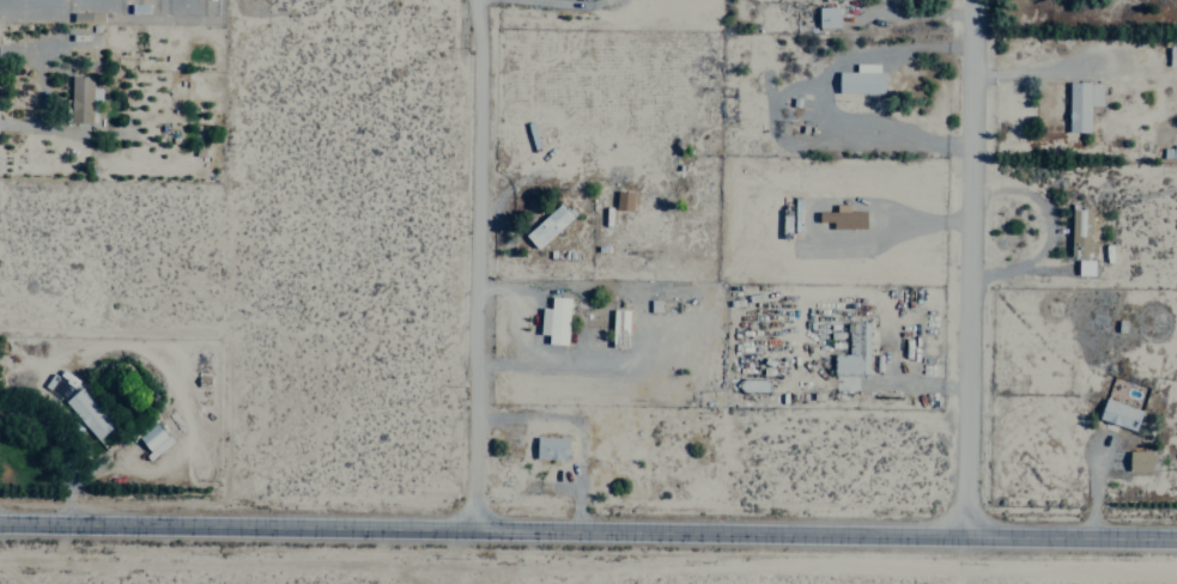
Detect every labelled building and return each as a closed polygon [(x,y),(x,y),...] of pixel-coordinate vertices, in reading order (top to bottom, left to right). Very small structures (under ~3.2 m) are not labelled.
[(837,27),(837,7),(817,7),(817,27),(837,27)] [(837,71),(838,93),(882,92),(881,63),(854,64),(854,71),(837,71)] [(95,122),(96,88),(91,87),(91,75),(70,75),(69,122),(95,122)] [(1100,106),(1100,82),(1068,81),(1067,132),(1088,132),(1089,106),(1100,106)] [(1162,148),(1162,159),(1176,158),(1176,147),(1162,148)] [(632,191),(615,190),(614,208),(631,209),(632,191)] [(523,235),(536,249),(572,214),(559,201),(523,235)] [(1069,241),(1078,241),(1078,255),(1089,255),(1090,209),(1070,209),(1069,241)] [(864,231),(865,222),(843,221),(843,229),(864,231)] [(1077,275),(1093,275),(1093,260),(1077,260),(1077,275)] [(565,344),(567,298),(549,297),(549,308),(540,308),(539,334),(547,334),(546,344),(565,344)] [(867,374),(867,322),(849,321),(849,354),(834,354),(834,373),(867,374)] [(61,403),(96,440),(113,424),(78,387),(61,403)] [(1134,431),(1141,410),(1104,398),(1097,419),(1134,431)] [(135,435),(150,456),(170,442),(155,421),(135,435)] [(535,458),(566,459),(566,437),(535,436),(535,458)] [(1150,451),(1128,450),(1128,470),(1150,470),(1150,451)]
